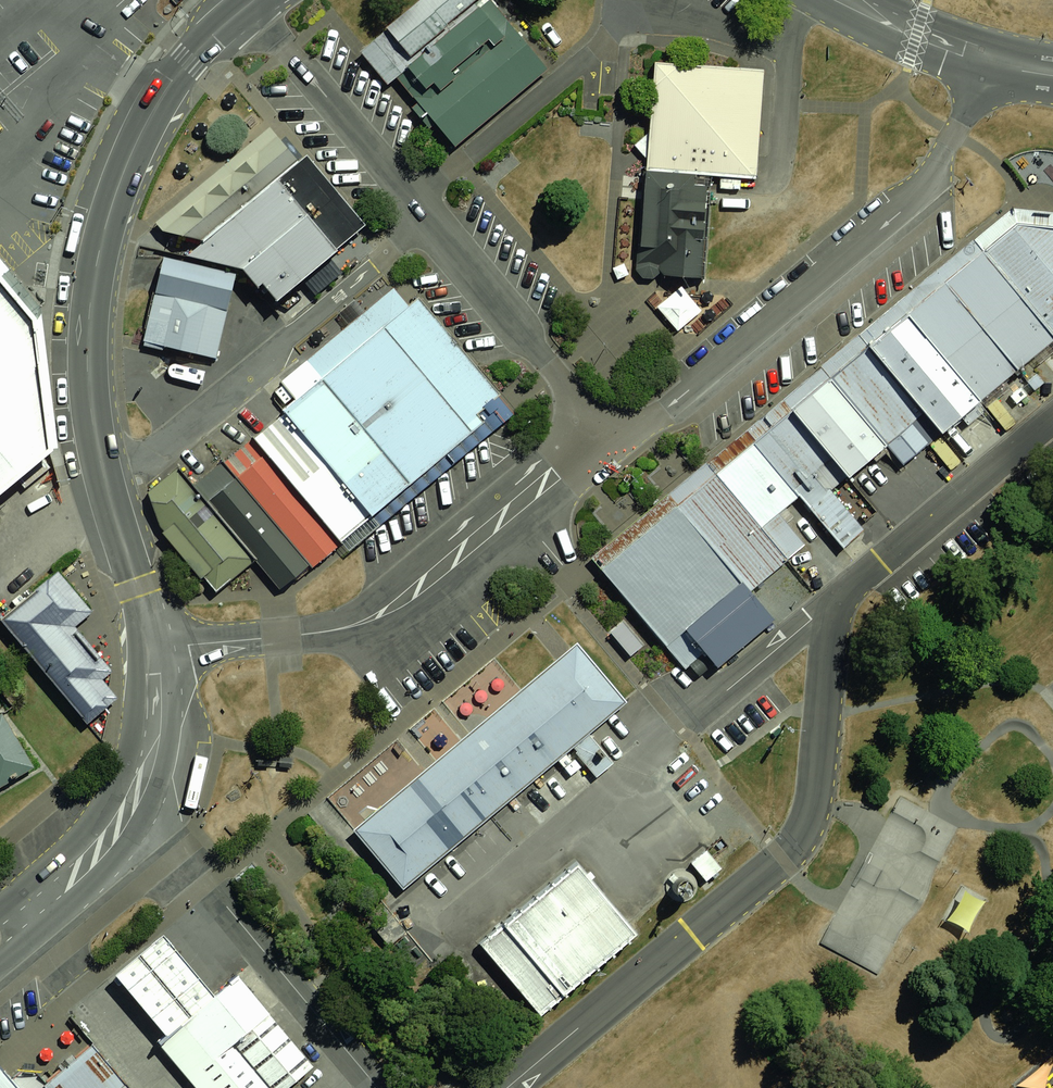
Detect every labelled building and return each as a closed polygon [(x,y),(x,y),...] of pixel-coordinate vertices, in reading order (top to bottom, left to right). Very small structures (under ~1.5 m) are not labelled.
[(547,69),(492,0),(420,0),(387,29),(370,44),(456,146),(547,69)] [(756,179),(764,70),(656,63),(647,171),(712,176),(756,179)] [(271,128),(156,223),(163,231),(205,241),(278,178),(299,161),(271,128)] [(205,241),(188,256),(243,269),(258,287),(263,283),(277,300),(302,279),(329,256),(337,249),(356,233),(299,161),(278,178),(205,241)] [(703,278),(712,176),(647,171),(644,171),(643,177),(636,270),(643,277),(652,278),(661,272),(665,275),(703,278)] [(983,253),(1052,338),(1052,226),(1019,224),(983,253)] [(983,253),(947,282),(1018,368),(1052,340),(1052,338),(983,253)] [(329,256),(302,279),(316,295),(343,272),(329,256)] [(165,257),(156,294),(228,310),(236,274),(165,257)] [(37,311),(0,266),(0,496),(44,457),(37,311)] [(1018,368),(947,282),(909,312),(981,398),(1018,368)] [(341,544),(498,413),(394,288),(281,382),(295,398),(282,409),(285,413),(254,439),(341,544)] [(156,294),(144,343),(216,359),(228,310),(156,294)] [(981,398),(909,312),(867,347),(939,435),(981,398)] [(887,442),(904,462),(939,435),(867,347),(832,376),(887,442)] [(205,371),(175,364),(171,377),(202,385),(205,371)] [(789,414),(844,479),(887,442),(832,376),(789,414)] [(754,442),(801,497),(844,549),(866,530),(831,490),(844,479),(789,414),(754,442)] [(341,544),(254,439),(225,462),(309,565),(311,568),(341,544)] [(779,516),(801,497),(754,442),(713,477),(785,561),(804,545),(779,516)] [(309,565),(225,462),(195,486),(256,560),(280,589),(309,565)] [(160,526),(216,592),(256,560),(195,486),(180,467),(148,493),(160,526)] [(675,507),(750,596),(785,561),(713,477),(675,507)] [(675,507),(600,570),(694,682),(769,619),(750,596),(675,507)] [(59,572),(1,620),(87,724),(118,698),(103,680),(113,671),(75,626),(93,612),(59,572)] [(623,621),(610,632),(631,657),(644,646),(623,621)] [(625,699),(577,644),(571,649),(564,655),(557,661),(521,690),(470,734),(466,738),(461,741),(437,761),(431,767),(424,773),(355,831),(404,889),(627,702),(625,699)] [(0,716),(0,788),(35,768),(3,714),(0,716)] [(708,851),(692,865),(707,882),(723,869),(708,851)] [(578,861),(479,942),(540,1018),(557,1004),(640,936),(578,861)] [(163,936),(115,976),(167,1037),(215,997),(163,936)] [(159,1044),(195,1087),(288,1087),(314,1066),(240,977),(215,997),(167,1037),(159,1044)] [(45,1083),(43,1086),(45,1087),(129,1087),(93,1044),(45,1083)] [(0,1068),(0,1087),(17,1087),(11,1081),(0,1068)] [(11,1081),(17,1087),(45,1087),(43,1086),(45,1083),(39,1075),(15,1078),(11,1081)]
